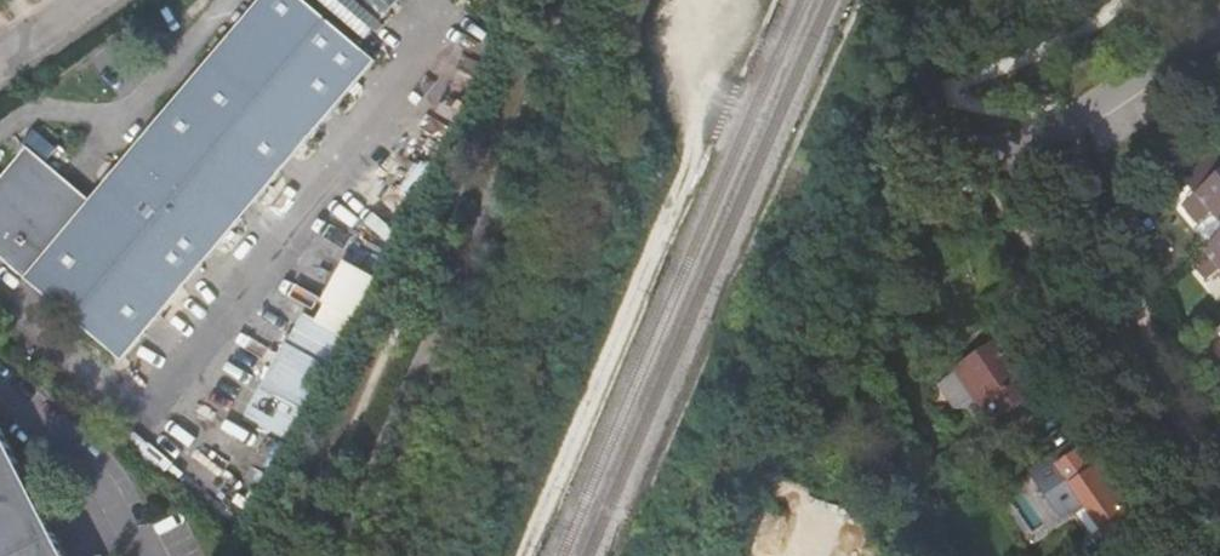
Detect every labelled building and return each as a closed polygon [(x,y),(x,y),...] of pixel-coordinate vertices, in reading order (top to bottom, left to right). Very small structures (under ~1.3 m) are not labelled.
[(304,0),(264,0),(94,202),(60,174),(30,149),(0,185),(0,256),(126,360),(377,62),(304,0)] [(403,0),(318,0),(367,41),(403,0)] [(1185,204),(1201,223),(1216,210),(1219,216),(1219,161),(1214,154),(1186,176),(1199,192),(1185,204)] [(1193,260),(1209,279),(1219,270),(1219,237),(1193,260)] [(996,421),(1039,391),(1013,355),(990,371),(979,356),(960,370),(996,421)] [(315,384),(285,365),(261,408),(291,427),(315,384)] [(0,432),(0,555),(64,555),(0,432)] [(1089,441),(1085,435),(1054,457),(1058,463),(1089,441)] [(1107,467),(1089,441),(1058,463),(1057,464),(1103,528),(1114,542),(1132,529),(1144,521),(1107,467)]
